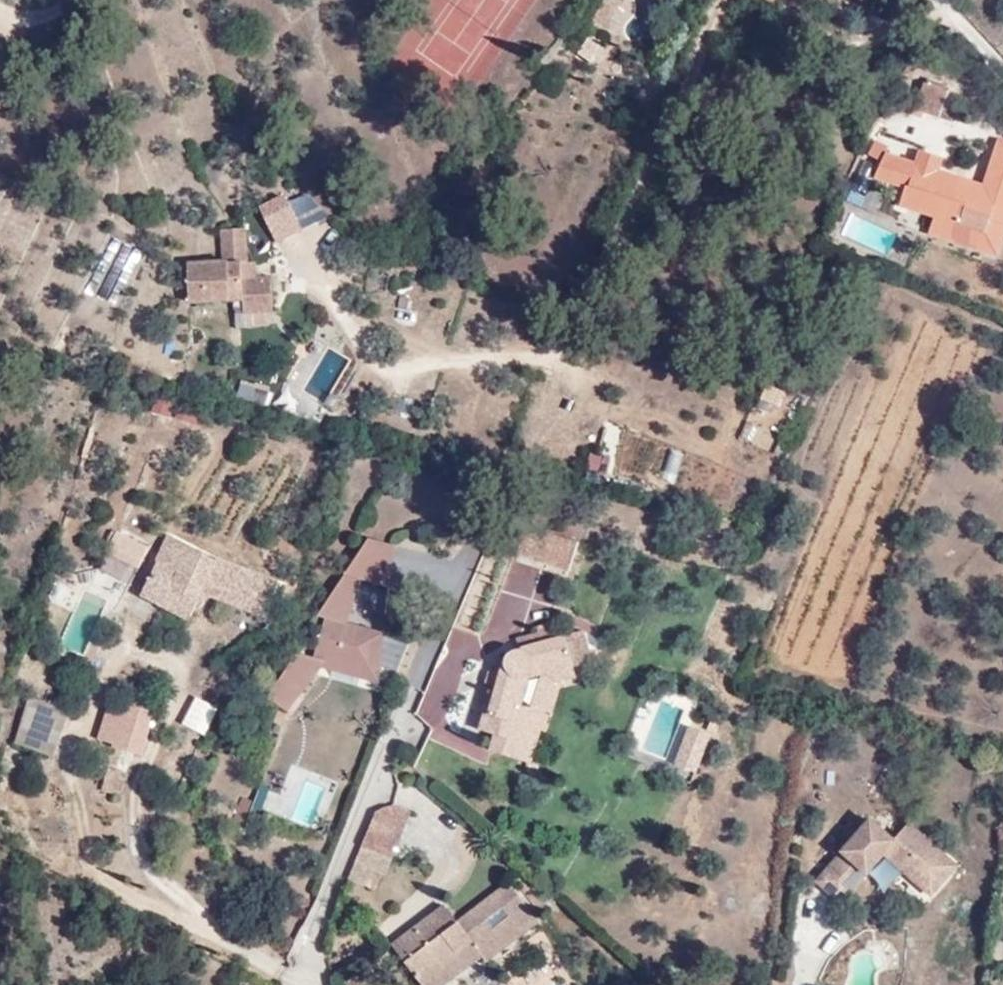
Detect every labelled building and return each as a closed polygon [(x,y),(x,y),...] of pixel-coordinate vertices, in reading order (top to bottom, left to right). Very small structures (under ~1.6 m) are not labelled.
[(907,112),(935,120),(943,92),(916,84),(907,112)] [(886,151),(871,144),(865,157),(879,164),(886,151)] [(892,171),(900,158),(886,151),(879,164),(892,171)] [(988,176),(1002,180),(1002,154),(995,152),(988,176)] [(920,168),(926,156),(919,154),(915,165),(920,168)] [(938,160),(926,156),(920,168),(915,165),(907,189),(918,193),(912,211),(932,217),(985,232),(989,219),(1002,223),(1002,180),(988,176),(984,191),(970,187),(972,182),(935,171),(938,160)] [(262,207),(279,243),(301,232),(289,206),(280,199),(262,207)] [(985,232),(932,217),(929,229),(981,245),(985,232)] [(192,271),(202,308),(241,307),(241,319),(270,317),(268,286),(251,286),(250,270),(243,270),(241,235),(216,237),(218,270),(192,271)] [(202,308),(192,271),(186,272),(187,309),(202,308)] [(153,399),(151,413),(172,417),(174,403),(153,399)] [(178,404),(173,418),(198,427),(203,412),(178,404)] [(201,589),(271,610),(283,572),(165,529),(154,559),(150,574),(129,566),(125,581),(144,588),(141,596),(193,612),(201,589)] [(534,529),(526,556),(576,572),(584,544),(534,529)] [(382,533),(357,570),(369,574),(399,583),(403,539),(382,533)] [(134,552),(129,566),(150,574),(154,559),(134,552)] [(368,579),(369,574),(357,570),(354,574),(368,579)] [(305,649),(288,675),(316,682),(333,662),(337,656),(365,665),(376,625),(356,619),(368,579),(354,574),(331,610),(334,610),(321,654),(305,649)] [(531,742),(540,710),(537,710),(529,708),(537,677),(548,675),(579,666),(576,656),(597,651),(591,630),(564,639),(557,623),(544,626),(545,630),(524,637),(526,649),(518,652),(513,658),(509,665),(507,672),(502,671),(485,729),(500,733),(495,751),(537,762),(542,746),(531,742)] [(392,629),(376,625),(365,665),(381,669),(392,629)] [(599,660),(597,651),(576,656),(579,666),(599,660)] [(548,675),(537,710),(540,710),(531,742),(542,746),(561,682),(582,674),(579,666),(548,675)] [(275,695),(295,708),(316,682),(288,675),(275,695)] [(114,749),(140,757),(157,708),(146,705),(151,690),(140,687),(134,703),(130,702),(125,716),(115,746),(114,749)] [(54,755),(67,709),(27,698),(14,744),(54,755)] [(115,746),(125,716),(107,709),(95,739),(115,746)] [(687,726),(675,766),(700,773),(712,734),(687,726)] [(106,773),(100,789),(116,794),(121,778),(106,773)] [(241,774),(232,796),(250,804),(260,781),(241,774)] [(385,810),(369,847),(398,859),(418,812),(408,809),(396,808),(385,810)] [(899,838),(875,816),(819,877),(844,900),(889,852),(934,893),(961,865),(915,821),(899,838)] [(391,876),(398,859),(369,847),(361,864),(386,875),(391,876)] [(386,875),(361,864),(355,879),(382,890),(386,875)] [(542,922),(514,885),(464,922),(455,928),(441,911),(396,945),(426,984),(428,984),(464,958),(459,952),(475,942),(485,958),(490,962),(542,922)] [(441,911),(455,928),(464,922),(450,905),(441,911)] [(464,958),(428,984),(448,984),(485,958),(475,942),(459,952),(464,958)] [(501,981),(485,967),(470,984),(497,984),(501,981)]
